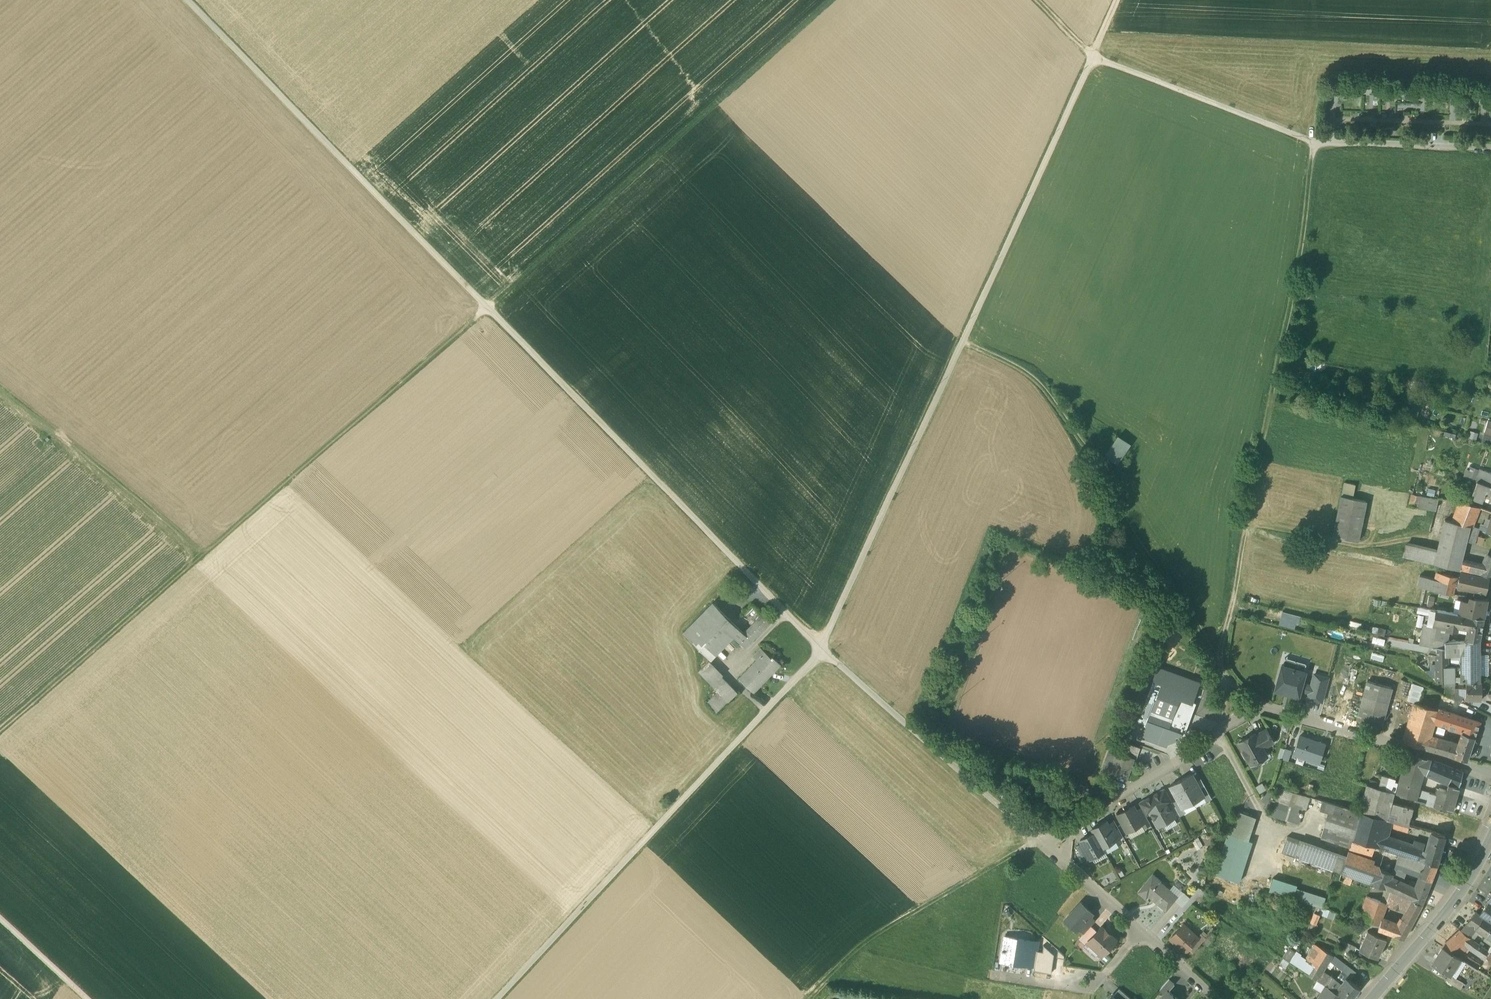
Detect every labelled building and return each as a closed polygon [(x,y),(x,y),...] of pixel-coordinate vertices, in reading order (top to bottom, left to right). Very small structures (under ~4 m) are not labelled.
[(1130,445),(1117,437),(1105,455),(1117,464),(1130,445)] [(1470,468),(1467,478),(1475,481),(1478,471),(1470,468)] [(1479,470),(1478,471),(1475,481),(1476,482),(1490,487),(1490,474),(1479,470)] [(1353,484),(1344,482),(1341,495),(1351,498),(1353,484)] [(1476,482),(1470,498),(1482,503),(1485,495),(1485,496),(1490,498),(1490,487),(1476,482)] [(1420,495),(1412,493),(1409,505),(1417,506),(1420,495)] [(1351,498),(1341,495),(1333,535),(1358,540),(1366,501),(1351,498)] [(1437,498),(1420,495),(1417,506),(1435,510),(1437,498)] [(1469,504),(1459,503),(1452,522),(1469,526),(1469,527),(1472,527),(1479,508),(1469,504)] [(1452,522),(1445,520),(1437,552),(1434,564),(1459,570),(1461,561),(1466,541),(1469,527),(1469,526),(1452,522)] [(1479,529),(1472,527),(1469,527),(1466,541),(1475,543),(1475,542),(1477,537),(1480,530),(1479,529)] [(1437,552),(1406,545),(1403,557),(1434,564),(1437,552)] [(1461,561),(1459,570),(1490,577),(1490,574),(1490,556),(1488,555),(1484,566),(1461,561)] [(1457,577),(1438,572),(1436,580),(1420,576),(1417,586),(1452,595),(1457,577)] [(1488,578),(1461,572),(1457,587),(1475,591),(1474,597),(1483,599),(1488,578)] [(1474,597),(1473,597),(1472,603),(1461,602),(1458,614),(1483,618),(1487,600),(1483,599),(1474,597)] [(739,629),(713,603),(684,633),(711,660),(717,653),(716,652),(733,636),(739,629)] [(1272,609),(1271,615),(1281,618),(1280,623),(1296,627),(1298,621),(1299,622),(1301,616),(1272,609)] [(1437,611),(1430,609),(1428,624),(1434,625),(1437,611)] [(1458,614),(1437,610),(1437,611),(1434,625),(1434,626),(1437,627),(1448,629),(1449,625),(1467,628),(1465,641),(1479,640),(1480,633),(1483,618),(1458,614)] [(763,614),(744,634),(739,629),(733,636),(745,647),(771,621),(763,614)] [(1428,624),(1424,623),(1420,645),(1433,647),(1437,627),(1434,626),(1434,625),(1428,624)] [(1376,633),(1384,635),(1386,629),(1378,626),(1376,633)] [(1448,629),(1437,627),(1433,647),(1444,649),(1446,642),(1445,643),(1445,640),(1446,640),(1448,629)] [(1465,641),(1458,642),(1458,655),(1469,655),(1479,654),(1479,640),(1465,641)] [(1458,642),(1446,642),(1444,649),(1444,651),(1444,656),(1447,656),(1458,655),(1458,642)] [(771,657),(761,648),(753,656),(757,660),(739,678),(739,677),(738,678),(754,692),(754,691),(771,673),(772,674),(781,664),(772,656),(771,657)] [(1479,654),(1469,655),(1469,658),(1460,659),(1461,668),(1461,681),(1470,682),(1480,682),(1479,654)] [(1447,656),(1444,656),(1437,656),(1437,664),(1447,664),(1447,656)] [(721,676),(708,662),(698,671),(712,685),(721,676)] [(1447,668),(1447,664),(1437,664),(1437,683),(1445,682),(1447,682),(1447,668)] [(1275,690),(1298,697),(1300,690),(1302,684),(1305,672),(1282,666),(1275,690)] [(1461,668),(1447,668),(1447,682),(1455,682),(1455,680),(1461,681),(1461,668)] [(1192,703),(1199,683),(1157,669),(1139,723),(1146,726),(1142,738),(1167,747),(1168,743),(1169,744),(1179,739),(1181,735),(1184,736),(1188,725),(1184,724),(1187,714),(1192,715),(1196,704),(1192,703)] [(1315,674),(1311,686),(1309,693),(1308,697),(1321,701),(1328,678),(1315,674)] [(721,676),(712,685),(718,692),(728,683),(721,676)] [(1392,688),(1367,681),(1357,720),(1368,723),(1381,726),(1392,688)] [(1419,701),(1424,686),(1412,682),(1407,698),(1419,701)] [(1447,682),(1445,682),(1444,695),(1460,703),(1463,697),(1454,693),(1455,682),(1447,682)] [(1470,682),(1466,682),(1465,700),(1481,701),(1482,682),(1470,682)] [(737,693),(728,683),(718,692),(707,703),(716,713),(721,708),(728,701),(728,702),(737,693)] [(1311,686),(1302,684),(1300,690),(1309,693),(1311,686)] [(728,701),(721,708),(724,711),(731,705),(728,702),(728,701)] [(1438,710),(1414,703),(1402,741),(1426,749),(1430,738),(1435,723),(1438,710)] [(1470,710),(1447,703),(1445,711),(1466,718),(1468,718),(1470,710)] [(1445,711),(1438,709),(1438,710),(1435,723),(1462,730),(1466,718),(1445,711)] [(1468,718),(1466,718),(1462,730),(1459,740),(1472,744),(1480,722),(1468,718)] [(1381,726),(1368,723),(1366,730),(1379,734),(1381,726)] [(1266,730),(1256,736),(1262,748),(1273,742),(1266,730)] [(1255,734),(1238,743),(1243,752),(1242,755),(1244,759),(1247,759),(1251,765),(1267,756),(1262,748),(1256,736),(1255,734)] [(1325,744),(1300,736),(1294,755),(1319,763),(1325,744)] [(1457,745),(1430,738),(1426,749),(1454,756),(1457,745)] [(1472,744),(1459,740),(1457,745),(1454,756),(1467,760),(1472,744)] [(1136,760),(1140,749),(1127,744),(1123,756),(1136,760)] [(1125,749),(1117,746),(1114,753),(1117,754),(1118,754),(1123,756),(1125,749)] [(1291,751),(1284,749),(1281,759),(1288,761),(1290,754),(1291,751)] [(1415,755),(1408,753),(1403,770),(1410,772),(1415,755)] [(1123,756),(1118,754),(1117,754),(1111,773),(1126,778),(1133,759),(1123,756)] [(1423,758),(1415,755),(1410,772),(1418,775),(1423,758)] [(1439,763),(1423,758),(1418,775),(1422,776),(1423,772),(1426,773),(1426,774),(1434,777),(1439,763)] [(1463,773),(1439,763),(1434,777),(1448,783),(1459,787),(1463,773)] [(1410,772),(1403,770),(1399,782),(1406,784),(1418,788),(1422,776),(1418,775),(1410,772)] [(1199,789),(1191,774),(1180,780),(1193,803),(1203,797),(1204,797),(1199,789)] [(1395,780),(1382,776),(1378,788),(1391,791),(1394,782),(1395,780)] [(1180,780),(1170,786),(1178,800),(1183,809),(1183,808),(1193,803),(1180,780)] [(1406,784),(1399,782),(1399,784),(1396,793),(1415,798),(1418,789),(1418,788),(1406,784)] [(1448,783),(1446,790),(1438,788),(1437,794),(1418,789),(1415,798),(1415,800),(1426,803),(1440,808),(1442,809),(1452,812),(1459,787),(1448,783)] [(1378,788),(1366,784),(1359,811),(1386,819),(1387,820),(1391,803),(1394,792),(1391,791),(1378,788)] [(1211,799),(1204,786),(1199,789),(1204,797),(1203,797),(1206,802),(1211,799)] [(1309,797),(1279,788),(1271,817),(1294,824),(1299,806),(1306,808),(1309,797)] [(1165,789),(1158,792),(1159,794),(1160,793),(1166,805),(1167,805),(1172,802),(1165,789)] [(1146,801),(1145,802),(1151,813),(1155,820),(1159,818),(1162,824),(1174,817),(1167,805),(1166,805),(1160,793),(1159,794),(1146,801)] [(1146,801),(1145,800),(1138,803),(1141,808),(1146,816),(1151,813),(1145,802),(1146,801)] [(1178,800),(1173,803),(1180,816),(1185,813),(1183,808),(1183,809),(1178,800)] [(1359,811),(1322,800),(1319,810),(1328,813),(1321,838),(1349,847),(1359,811)] [(1413,809),(1391,803),(1387,820),(1404,824),(1408,826),(1410,816),(1411,816),(1413,809)] [(1136,811),(1133,806),(1117,815),(1127,832),(1141,824),(1142,823),(1136,811)] [(1146,816),(1141,808),(1136,811),(1142,823),(1141,824),(1143,828),(1150,824),(1146,816)] [(1256,817),(1238,811),(1230,835),(1227,834),(1214,874),(1239,882),(1252,841),(1248,840),(1256,817)] [(1386,819),(1359,811),(1349,847),(1372,853),(1374,845),(1378,847),(1381,836),(1384,824),(1386,819)] [(1387,820),(1386,819),(1384,824),(1402,829),(1404,824),(1387,820)] [(1106,821),(1092,829),(1094,832),(1102,847),(1116,840),(1108,825),(1106,821)] [(1122,836),(1114,821),(1108,825),(1116,840),(1122,836)] [(1094,832),(1080,840),(1082,844),(1082,843),(1090,858),(1104,851),(1102,847),(1094,832)] [(1428,840),(1425,850),(1418,848),(1416,857),(1421,859),(1437,865),(1443,844),(1445,836),(1431,832),(1428,840)] [(1299,841),(1287,836),(1281,852),(1294,857),(1299,841)] [(1418,848),(1381,836),(1378,847),(1399,853),(1413,857),(1413,856),(1415,857),(1416,857),(1418,848)] [(1197,838),(1192,841),(1197,850),(1202,847),(1197,838)] [(1347,855),(1299,841),(1294,857),(1323,866),(1327,854),(1345,860),(1347,855)] [(1090,858),(1082,843),(1082,844),(1076,847),(1084,862),(1090,858)] [(1413,857),(1399,853),(1394,868),(1419,876),(1417,870),(1418,866),(1417,865),(1418,862),(1420,863),(1421,859),(1415,857),(1413,856),(1413,857)] [(1345,860),(1327,854),(1323,866),(1341,873),(1345,860)] [(1370,863),(1347,855),(1345,860),(1341,873),(1353,877),(1370,883),(1376,869),(1377,868),(1369,866),(1370,863)] [(1437,865),(1421,859),(1420,863),(1418,866),(1417,870),(1419,876),(1421,877),(1431,881),(1437,865)] [(1192,867),(1187,873),(1193,877),(1198,871),(1192,867)] [(1390,874),(1376,869),(1370,883),(1371,883),(1385,888),(1389,878),(1391,874),(1390,873),(1390,874)] [(1353,877),(1341,873),(1339,880),(1350,884),(1353,877)] [(1169,890),(1159,882),(1160,881),(1153,875),(1138,892),(1145,898),(1148,896),(1166,910),(1174,900),(1175,898),(1168,893),(1170,890),(1169,890)] [(1269,891),(1292,898),(1295,888),(1296,885),(1274,877),(1269,891)] [(1421,877),(1416,890),(1389,878),(1385,888),(1391,890),(1412,900),(1422,904),(1431,881),(1421,877)] [(1385,888),(1371,883),(1359,919),(1379,926),(1381,918),(1386,904),(1391,890),(1385,888)] [(1183,893),(1173,885),(1169,890),(1170,890),(1168,893),(1175,898),(1174,900),(1176,902),(1183,893)] [(1295,888),(1292,898),(1321,908),(1325,897),(1295,888)] [(1412,900),(1391,890),(1386,904),(1398,910),(1399,908),(1405,911),(1412,900)] [(1183,893),(1176,902),(1182,907),(1189,898),(1183,893)] [(1422,904),(1412,900),(1405,911),(1402,918),(1411,923),(1415,915),(1422,904)] [(1489,902),(1488,902),(1480,915),(1483,918),(1490,923),(1490,904),(1489,902)] [(1080,903),(1064,921),(1072,927),(1074,925),(1078,929),(1090,916),(1092,914),(1080,903)] [(1323,908),(1321,915),(1335,917),(1337,911),(1323,908)] [(1314,911),(1310,921),(1315,924),(1319,914),(1314,911)] [(1475,913),(1468,922),(1476,929),(1490,939),(1490,925),(1475,913)] [(1090,916),(1078,929),(1084,934),(1091,926),(1095,921),(1090,916)] [(1402,918),(1398,925),(1381,918),(1379,926),(1378,929),(1404,938),(1411,923),(1402,918)] [(1315,924),(1310,921),(1307,929),(1312,931),(1315,924)] [(1476,929),(1468,922),(1460,931),(1470,938),(1476,929)] [(1084,934),(1079,940),(1085,945),(1088,942),(1087,942),(1097,932),(1091,926),(1084,934)] [(1116,940),(1101,927),(1097,932),(1087,942),(1088,942),(1102,955),(1116,940)] [(1197,937),(1186,928),(1184,931),(1180,928),(1170,939),(1185,952),(1189,948),(1198,938),(1197,937)] [(1386,939),(1367,931),(1359,949),(1377,958),(1386,939)] [(1460,931),(1450,941),(1459,949),(1464,944),(1482,957),(1484,958),(1485,957),(1490,952),(1470,938),(1460,931)] [(1200,934),(1197,937),(1198,938),(1189,948),(1193,952),(1205,938),(1200,934)] [(1030,941),(1004,936),(1002,951),(1003,952),(1002,962),(1011,963),(1011,960),(1026,963),(1028,950),(1030,941)] [(1356,948),(1344,942),(1340,949),(1353,955),(1356,948)] [(1332,954),(1315,944),(1305,960),(1314,966),(1309,975),(1317,980),(1321,972),(1328,960),(1332,954)] [(1042,952),(1036,951),(1034,967),(1033,971),(1051,974),(1054,954),(1043,946),(1042,952)] [(1460,959),(1442,947),(1431,965),(1449,976),(1460,959)] [(1288,949),(1282,958),(1289,962),(1295,954),(1288,949)] [(1028,950),(1026,963),(1025,965),(1034,967),(1036,951),(1028,950)] [(1485,957),(1483,960),(1478,967),(1488,974),(1490,970),(1490,953),(1490,952),(1485,957)] [(1339,960),(1332,954),(1328,960),(1335,965),(1339,960)] [(1345,965),(1341,970),(1342,971),(1351,977),(1355,972),(1345,965)] [(1342,971),(1335,980),(1341,985),(1346,978),(1349,980),(1351,977),(1342,971)] [(1331,979),(1321,972),(1317,980),(1318,980),(1328,986),(1332,979),(1331,979)] [(1335,980),(1332,977),(1331,979),(1332,979),(1328,986),(1329,987),(1337,992),(1341,985),(1335,980)] [(1346,978),(1341,985),(1337,992),(1345,996),(1349,998),(1351,998),(1360,988),(1349,980),(1346,978)] [(1464,984),(1453,978),(1449,984),(1460,990),(1464,984)] [(1169,980),(1159,991),(1164,995),(1167,991),(1168,991),(1174,984),(1169,980)] [(1328,986),(1318,980),(1313,989),(1321,993),(1321,992),(1325,994),(1329,987),(1328,986)] [(1329,987),(1325,994),(1321,992),(1321,993),(1318,998),(1317,998),(1343,998),(1345,996),(1337,992),(1329,987)] [(1119,989),(1113,997),(1115,998),(1130,998),(1119,989)] [(1167,991),(1164,995),(1160,998),(1177,998),(1168,991),(1167,991)]
